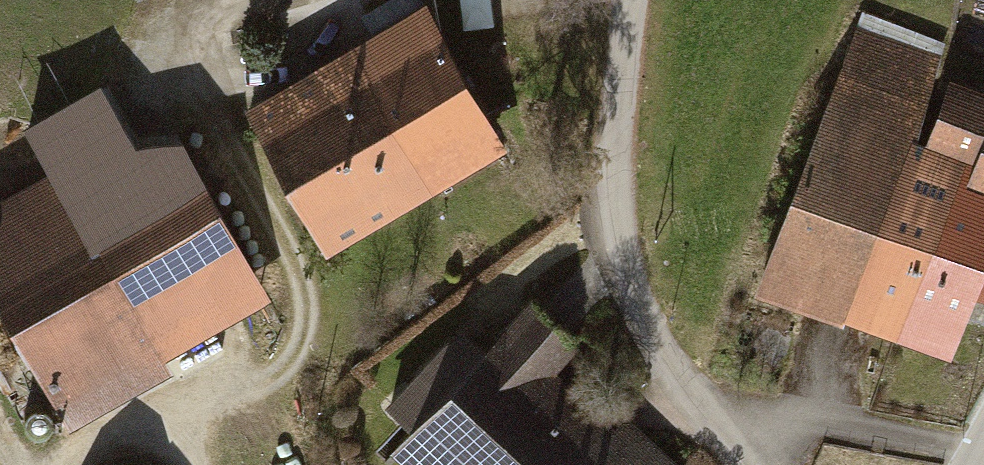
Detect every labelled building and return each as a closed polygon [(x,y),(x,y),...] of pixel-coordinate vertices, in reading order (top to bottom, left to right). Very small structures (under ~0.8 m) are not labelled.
[(841,310),(910,131),(945,41),(859,8),(753,285),(838,318),(841,310)] [(431,22),(360,62),(428,179),(498,137),(431,22)] [(255,123),(324,240),(428,179),(360,62),(255,123)] [(910,131),(841,310),(945,350),(967,293),(983,299),(983,84),(947,70),(921,135),(910,131)] [(71,433),(173,376),(165,363),(273,302),(185,146),(137,148),(103,87),(25,130),(51,176),(0,204),(0,307),(71,433)] [(629,419),(619,430),(558,374),(582,348),(534,303),(487,354),(466,334),(446,346),(387,409),(414,434),(393,456),(402,464),(679,464),(629,419)]
